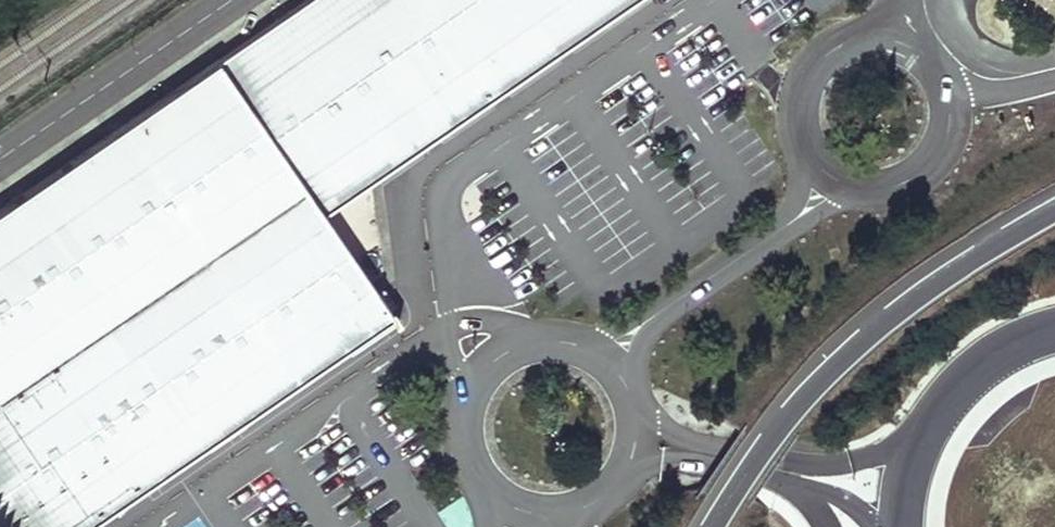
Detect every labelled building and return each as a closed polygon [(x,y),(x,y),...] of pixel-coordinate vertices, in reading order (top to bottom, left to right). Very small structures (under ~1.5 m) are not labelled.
[(0,227),(0,526),(107,526),(405,324),(337,223),(392,185),(663,0),(332,0),(0,227)]
